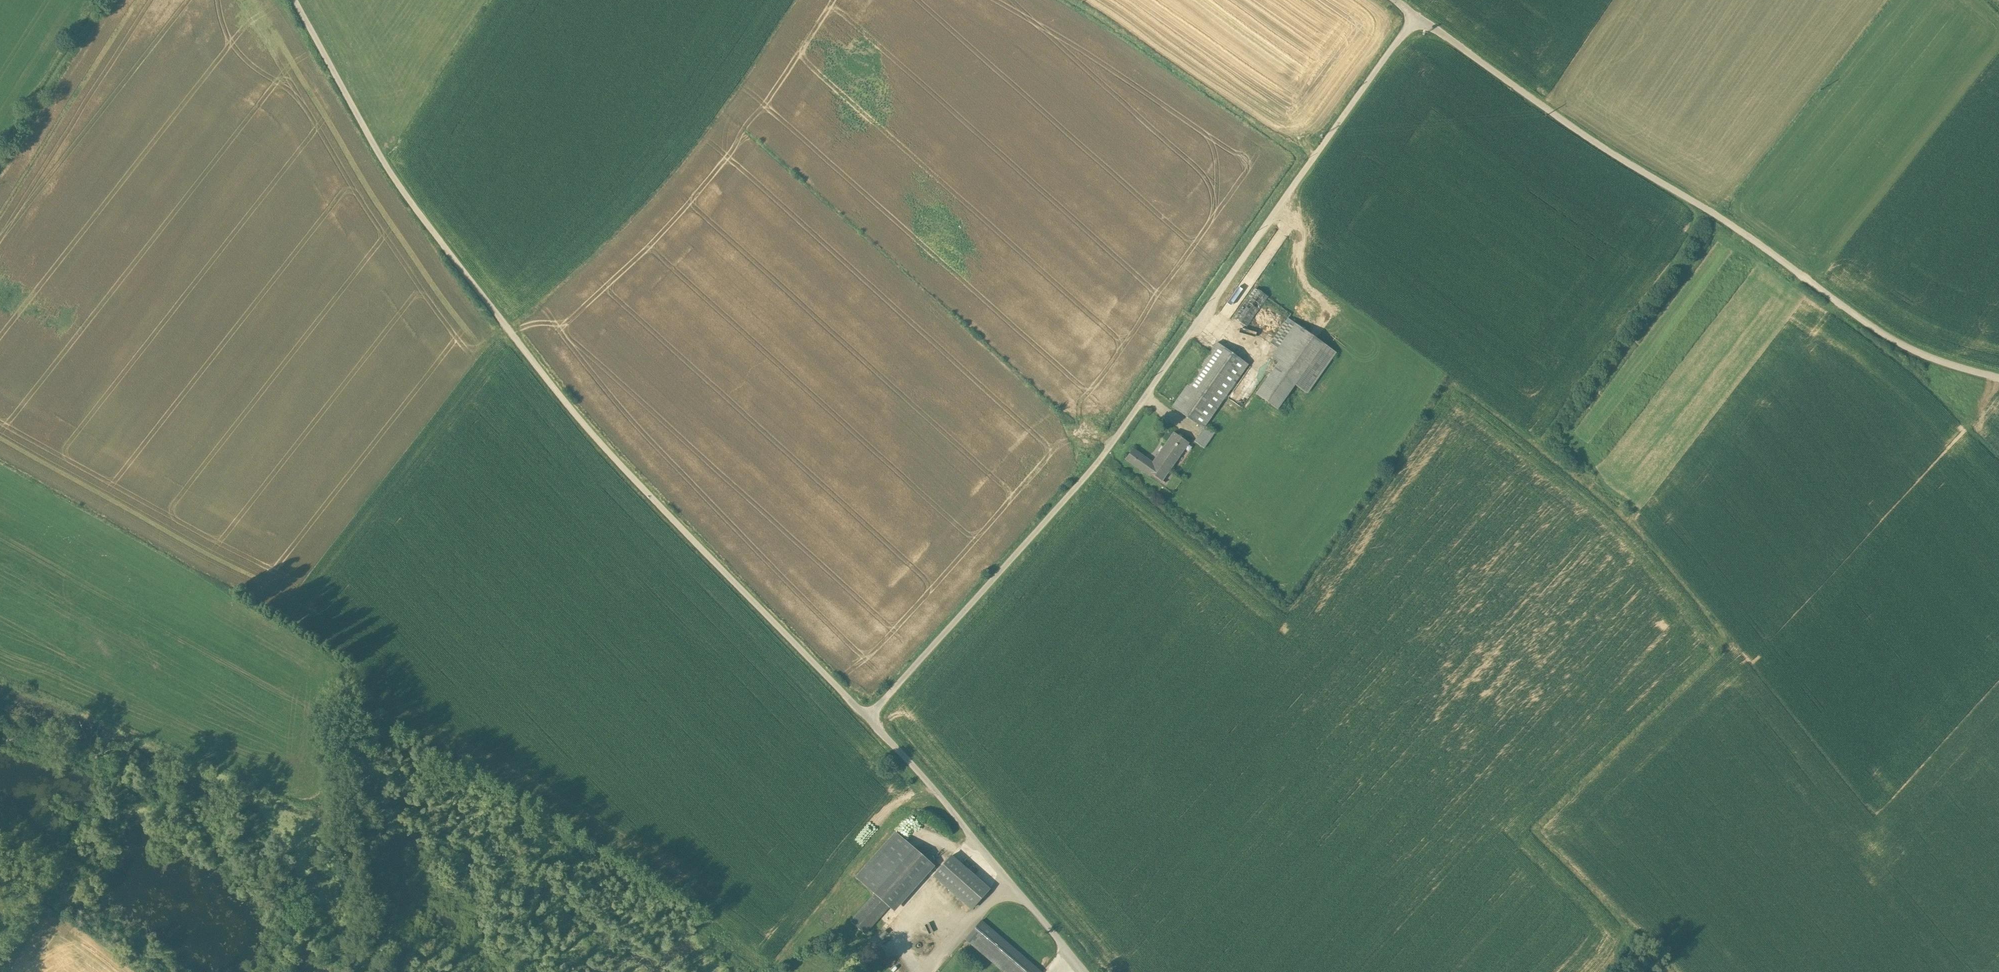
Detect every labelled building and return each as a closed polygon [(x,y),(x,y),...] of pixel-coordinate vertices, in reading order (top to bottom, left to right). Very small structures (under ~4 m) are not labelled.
[(1255,289),(1234,318),(1246,326),(1266,297),(1255,289)] [(1324,344),(1288,318),(1270,343),(1278,348),(1272,357),(1279,362),(1256,395),(1277,410),(1295,385),(1308,366),(1324,344)] [(1179,412),(1203,429),(1248,364),(1217,343),(1200,367),(1172,407),(1179,412)] [(1308,366),(1295,385),(1307,394),(1336,353),(1324,344),(1308,366)] [(1202,430),(1194,441),(1204,448),(1211,437),(1202,430)] [(1174,432),(1152,463),(1133,449),(1125,459),(1145,473),(1147,471),(1149,472),(1162,482),(1183,451),(1181,449),(1186,442),(1188,444),(1189,443),(1174,432)] [(896,833),(856,877),(874,893),(914,848),(896,833)] [(914,848),(874,893),(889,907),(929,862),(914,848)] [(989,889),(951,856),(935,874),(973,907),(989,889)] [(875,895),(851,922),(863,933),(887,906),(889,907),(874,893),(873,894),(875,895)] [(981,920),(965,939),(975,948),(1003,971),(1041,971),(981,920)]
